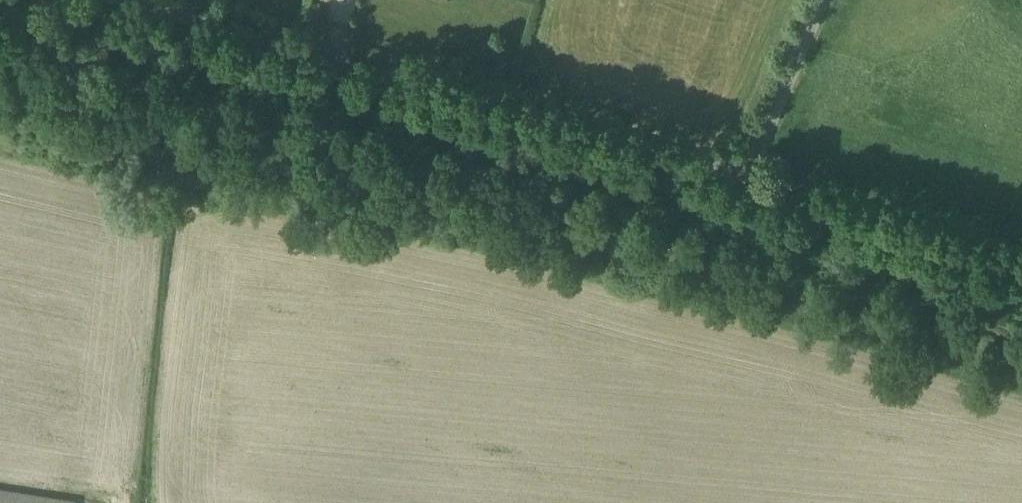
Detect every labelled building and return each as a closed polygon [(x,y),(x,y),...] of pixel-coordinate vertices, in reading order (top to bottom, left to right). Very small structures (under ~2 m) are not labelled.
[(970,349),(976,342),(978,337),(958,331),(957,336),(958,345),(970,349)] [(0,489),(0,502),(75,502),(76,501),(0,489)]
